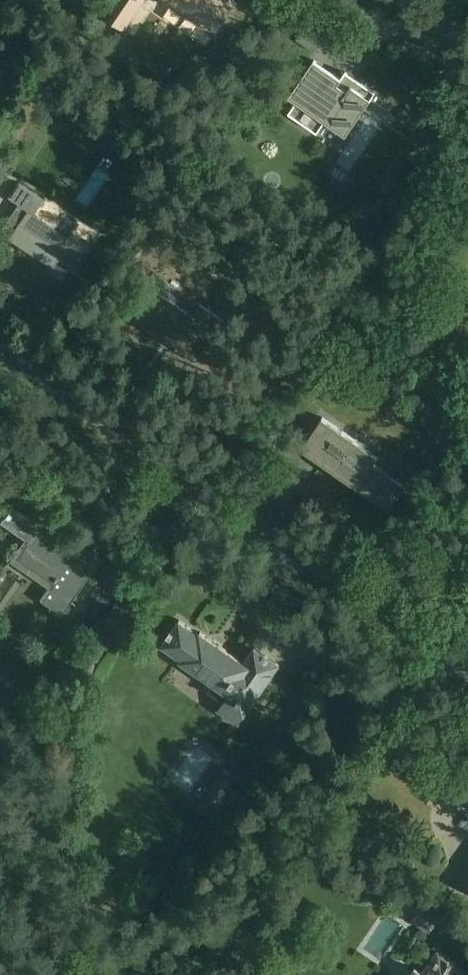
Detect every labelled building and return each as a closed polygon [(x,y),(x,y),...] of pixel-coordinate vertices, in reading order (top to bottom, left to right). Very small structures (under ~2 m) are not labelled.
[(106,19),(127,33),(149,0),(118,0),(106,19)] [(242,0),(161,0),(218,37),(242,0)] [(348,150),(375,106),(368,102),(381,82),(347,61),(343,66),(317,50),(280,109),(348,150)] [(64,274),(93,230),(20,182),(0,212),(0,233),(64,274)] [(139,319),(191,360),(214,330),(162,290),(139,319)] [(389,453),(321,407),(302,435),(371,481),(389,453)] [(98,564),(40,526),(43,521),(13,501),(0,521),(0,526),(20,539),(8,558),(49,585),(40,598),(64,614),(98,564)] [(220,706),(242,721),(282,661),(255,643),(246,656),(182,613),(161,643),(231,690),(220,706)] [(419,894),(409,911),(427,921),(437,904),(419,894)] [(467,973),(467,968),(444,951),(431,970),(420,961),(410,974),(466,974),(467,973)]
